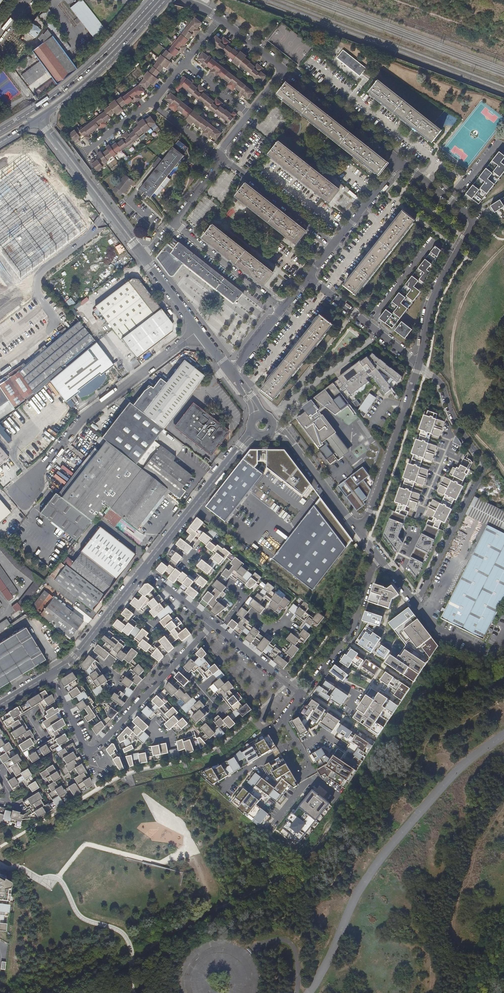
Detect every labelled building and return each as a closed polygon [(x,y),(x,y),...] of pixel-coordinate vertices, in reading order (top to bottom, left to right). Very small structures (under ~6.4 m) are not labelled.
[(83,0),(79,0),(71,7),(94,37),(105,28),(83,0)] [(43,26),(36,16),(31,23),(40,30),(41,30),(43,26)] [(194,18),(181,35),(188,41),(192,35),(195,37),(200,31),(198,29),(202,24),(194,18)] [(72,28),(77,24),(72,19),(67,23),(72,28)] [(31,23),(25,31),(34,38),(40,30),(31,23)] [(43,42),(67,75),(76,69),(48,32),(46,33),(40,38),(43,42)] [(181,35),(167,52),(172,57),(174,58),(178,52),(181,54),(186,47),(184,46),(188,41),(181,35)] [(219,38),(214,44),(219,48),(219,50),(222,52),(230,42),(227,39),(224,43),(222,42),(223,41),(219,38)] [(52,79),(55,84),(67,75),(43,42),(31,51),(39,62),(47,72),(52,79)] [(230,42),(222,52),(225,54),(226,53),(231,58),(236,51),(231,48),(230,48),(233,44),(230,42)] [(15,45),(8,57),(18,63),(26,50),(15,45)] [(236,51),(231,58),(236,62),(235,63),(238,66),(247,55),(244,52),(241,56),(240,54),(241,54),(236,50),(236,51)] [(166,51),(161,56),(168,62),(172,57),(167,52),(166,51)] [(207,53),(202,60),(207,64),(205,66),(208,69),(211,66),(215,60),(216,59),(213,57),(212,58),(211,56),(207,54),(207,53)] [(250,57),(247,55),(238,66),(241,68),(242,67),(248,71),(253,64),(250,61),(249,62),(247,61),(250,57)] [(158,63),(154,67),(161,73),(164,69),(166,71),(171,64),(168,62),(161,56),(156,62),(158,63)] [(215,60),(211,66),(214,69),(215,68),(216,69),(213,73),(216,75),(224,66),(221,63),(220,64),(215,60)] [(28,86),(47,72),(39,62),(20,76),(28,86)] [(253,64),(248,71),(253,75),(252,76),(255,79),(264,68),(260,66),(257,69),(256,68),(257,67),(253,64)] [(224,66),(216,75),(219,78),(222,74),(224,75),(223,76),(227,79),(232,74),(226,69),(227,68),(224,66)] [(154,67),(149,73),(156,78),(161,73),(154,67)] [(264,68),(255,79),(258,81),(259,80),(264,84),(269,78),(266,75),(265,76),(264,74),(267,71),(264,68)] [(144,79),(140,85),(147,90),(151,84),(154,86),(159,80),(156,78),(149,73),(148,72),(143,78),(144,79)] [(237,78),(232,74),(227,79),(231,82),(232,82),(233,83),(230,87),(233,89),(241,79),(238,77),(237,78)] [(33,93),(37,98),(55,84),(52,79),(33,93)] [(191,83),(186,79),(181,85),(182,86),(185,88),(186,89),(185,90),(189,93),(190,92),(194,86),(196,83),(193,81),(191,83)] [(244,82),(241,79),(233,89),(236,91),(239,88),(240,89),(240,90),(244,93),(248,87),(243,83),(244,82)] [(376,80),(368,90),(432,141),(440,130),(376,80)] [(131,86),(128,89),(136,99),(139,97),(136,93),(138,92),(142,89),(137,83),(132,87),(131,86)] [(280,96),(379,173),(387,163),(289,85),(280,96)] [(194,86),(190,92),(195,96),(194,97),(197,100),(205,90),(202,87),(199,91),(197,90),(198,89),(194,86)] [(241,96),(245,99),(247,96),(249,97),(248,98),(251,101),(256,94),(251,90),(252,89),(249,86),(248,87),(244,93),(241,96)] [(125,91),(125,92),(120,96),(124,102),(125,102),(129,99),(128,98),(130,97),(133,101),(136,99),(128,89),(125,91)] [(208,92),(205,90),(197,100),(200,102),(201,101),(206,105),(211,100),(207,96),(206,97),(205,96),(208,92)] [(173,95),(168,101),(172,104),(173,103),(174,105),(171,108),(174,111),(182,101),(179,98),(178,99),(173,95)] [(110,100),(118,111),(121,109),(118,105),(120,104),(121,104),(124,102),(120,96),(115,100),(113,98),(110,100)] [(108,104),(102,108),(103,109),(107,115),(111,111),(112,109),(115,113),(118,111),(110,100),(107,103),(108,104)] [(211,100),(206,105),(212,110),(211,111),(214,113),(222,103),(219,101),(216,105),(214,104),(215,103),(211,100)] [(185,103),(182,101),(174,111),(177,113),(180,109),(182,111),(181,111),(185,115),(190,108),(185,104),(185,103)] [(222,103),(214,113),(217,115),(218,114),(223,119),(223,118),(228,113),(224,110),(223,111),(222,110),(225,106),(222,103)] [(185,115),(188,118),(189,118),(191,119),(188,122),(191,125),(200,114),(197,111),(195,113),(190,108),(185,115)] [(109,116),(107,115),(103,109),(98,114),(97,112),(94,115),(102,126),(105,123),(102,119),(104,118),(105,119),(109,116)] [(228,113),(223,118),(229,123),(228,124),(231,126),(239,116),(236,113),(233,117),(231,116),(232,115),(228,112),(228,113)] [(200,114),(191,125),(194,127),(197,124),(198,125),(197,126),(201,129),(202,128),(207,122),(201,118),(203,116),(200,114)] [(102,126),(94,115),(91,117),(92,118),(86,123),(92,129),(95,126),(95,125),(96,124),(99,128),(102,126)] [(142,118),(139,121),(147,131),(150,129),(149,128),(155,124),(150,117),(146,120),(147,121),(145,122),(142,118)] [(147,131),(139,121),(136,123),(139,127),(138,128),(137,127),(133,130),(134,131),(138,137),(143,133),(144,134),(147,131)] [(207,122),(202,128),(206,131),(206,130),(208,131),(205,135),(208,138),(216,127),(213,125),(212,126),(207,122)] [(80,125),(77,128),(81,132),(85,139),(89,136),(86,132),(87,131),(88,132),(92,129),(86,123),(81,127),(80,125)] [(70,129),(66,132),(74,141),(77,139),(75,136),(81,132),(77,128),(76,126),(70,130),(70,129)] [(216,127),(208,138),(211,140),(214,136),(215,137),(215,138),(219,142),(224,135),(218,131),(219,130),(216,127)] [(126,132),(123,134),(131,145),(134,143),(133,142),(139,138),(138,137),(134,131),(130,134),(130,135),(129,136),(126,132)] [(121,150),(122,151),(127,147),(128,148),(131,145),(123,134),(120,137),(123,141),(121,142),(121,141),(117,144),(121,150)] [(157,158),(153,164),(157,167),(155,170),(137,193),(141,198),(144,194),(150,198),(183,157),(182,156),(187,149),(178,141),(162,161),(157,158)] [(327,202),(337,190),(329,183),(277,142),(276,141),(267,154),(320,195),(319,196),(327,202)] [(112,156),(113,158),(116,155),(116,154),(121,150),(117,144),(116,143),(112,146),(113,147),(111,148),(108,144),(105,147),(107,150),(112,156)] [(100,158),(105,164),(108,162),(107,161),(112,156),(107,150),(103,153),(104,154),(103,155),(100,151),(97,153),(100,158)] [(497,152),(486,167),(492,172),(490,174),(484,169),(473,183),(479,188),(477,191),(471,186),(464,195),(477,205),(480,202),(479,201),(481,197),(483,199),(488,191),(487,190),(489,187),(491,188),(493,185),(492,184),(494,181),(495,182),(501,175),(500,174),(502,171),(503,172),(503,171),(503,157),(503,158),(497,152)] [(90,162),(98,173),(101,170),(100,169),(106,165),(105,164),(100,158),(95,162),(93,160),(90,162)] [(30,193),(36,188),(34,186),(44,179),(37,170),(22,181),(30,193)] [(123,194),(133,182),(124,175),(111,191),(119,197),(122,194),(123,194)] [(295,243),(305,231),(297,224),(297,225),(244,183),(244,182),(234,195),(235,195),(288,236),(287,236),(295,243)] [(8,207),(21,197),(11,186),(0,195),(0,197),(8,207)] [(48,216),(74,198),(69,191),(43,208),(48,216)] [(489,207),(498,221),(502,219),(501,217),(503,215),(503,206),(503,207),(499,201),(489,207)] [(46,259),(90,229),(75,208),(31,239),(46,259)] [(403,212),(345,285),(356,293),(414,220),(403,212)] [(262,285),(272,272),(264,266),(211,225),(212,224),(211,224),(201,237),(202,237),(254,278),(262,285)] [(19,225),(7,233),(33,267),(38,263),(23,243),(24,242),(22,239),(27,235),(19,225)] [(58,252),(60,255),(85,236),(83,233),(58,252)] [(161,261),(172,270),(177,270),(181,264),(233,303),(236,299),(237,300),(242,293),(189,251),(177,242),(172,248),(161,261)] [(412,304),(413,302),(441,250),(436,246),(427,256),(433,261),(431,263),(425,259),(414,273),(420,278),(418,280),(412,275),(401,290),(407,294),(405,297),(399,292),(388,306),(394,311),(392,313),(386,308),(379,318),(392,328),(396,323),(395,322),(397,319),(398,320),(401,317),(400,316),(402,313),(404,314),(409,307),(408,306),(410,303),(412,304)] [(121,339),(160,308),(137,279),(131,278),(95,306),(121,339)] [(71,298),(64,303),(69,309),(75,303),(71,298)] [(173,324),(160,308),(121,339),(136,358),(171,330),(173,324)] [(273,398),(332,323),(322,314),(262,389),(273,398)] [(402,320),(395,330),(405,338),(412,329),(402,320)] [(14,409),(13,407),(23,400),(22,398),(32,392),(34,394),(49,381),(64,368),(95,342),(78,321),(44,350),(42,347),(38,350),(40,352),(25,365),(24,364),(16,370),(5,377),(6,379),(0,383),(0,418),(14,409)] [(113,365),(95,342),(64,368),(49,381),(66,402),(76,394),(79,397),(81,397),(87,395),(92,392),(92,390),(95,388),(98,388),(102,383),(106,376),(103,373),(113,365)] [(334,381),(332,383),(345,400),(347,399),(348,400),(349,399),(351,402),(355,399),(365,391),(370,387),(365,382),(370,377),(373,381),(372,382),(374,384),(375,383),(380,390),(379,391),(381,393),(382,392),(385,395),(389,392),(388,390),(394,382),(397,384),(400,380),(401,381),(402,378),(372,354),(353,368),(355,371),(356,370),(357,373),(355,373),(349,375),(345,376),(342,377),(338,379),(334,381)] [(147,387),(133,405),(162,428),(199,383),(204,375),(184,360),(168,380),(163,375),(155,385),(153,383),(147,387)] [(332,383),(318,394),(318,395),(314,399),(317,402),(314,404),(311,400),(302,407),(306,412),(300,417),(300,416),(296,419),(299,422),(298,423),(320,452),(330,465),(336,460),(334,459),(336,458),(338,461),(349,452),(336,432),(322,415),(319,412),(325,407),(335,415),(349,405),(345,400),(332,383)] [(369,411),(377,398),(370,393),(359,411),(365,418),(370,411),(369,411)] [(133,405),(129,402),(102,437),(106,441),(135,464),(153,440),(162,428),(133,405)] [(225,431),(193,407),(177,426),(210,451),(225,431)] [(435,413),(429,411),(427,415),(425,414),(420,429),(422,430),(420,435),(430,438),(431,434),(439,437),(444,421),(437,419),(437,418),(433,417),(435,413)] [(8,443),(11,440),(2,430),(3,429),(0,425),(0,434),(8,443)] [(430,438),(420,435),(419,439),(417,439),(412,453),(414,453),(412,459),(421,462),(423,458),(431,460),(436,445),(429,443),(429,442),(430,438)] [(153,440),(135,464),(167,489),(179,498),(185,491),(181,488),(191,476),(172,461),(175,457),(153,440)] [(135,464),(106,441),(99,450),(62,497),(91,520),(97,513),(135,464)] [(345,456),(351,465),(368,452),(362,444),(345,456)] [(9,458),(0,447),(0,465),(9,458)] [(95,448),(58,494),(62,497),(99,450),(95,448)] [(250,450),(243,459),(254,468),(257,463),(257,461),(266,461),(267,467),(302,495),(310,485),(284,450),(250,450)] [(243,459),(206,506),(224,521),(261,474),(254,468),(243,459)] [(421,462),(412,459),(410,463),(408,463),(404,477),(406,478),(404,483),(413,486),(415,482),(423,485),(428,469),(421,467),(420,466),(421,462)] [(167,490),(136,465),(105,504),(111,508),(110,509),(136,529),(167,490)] [(468,468),(461,465),(460,468),(458,467),(457,469),(453,467),(450,474),(455,477),(463,481),(467,473),(465,472),(468,468)] [(370,475),(363,467),(337,486),(356,511),(366,504),(364,502),(367,499),(371,490),(364,480),(370,475)] [(443,500),(452,504),(454,500),(456,501),(463,488),(460,486),(463,481),(455,477),(452,481),(445,477),(438,491),(444,495),(445,496),(443,500)] [(413,486),(404,483),(402,488),(400,487),(396,501),(399,503),(396,512),(406,516),(408,511),(406,510),(407,506),(415,509),(420,494),(413,492),(412,491),(413,486)] [(58,494),(56,493),(40,511),(76,539),(91,520),(62,497),(58,494)] [(322,498),(315,503),(273,559),(315,590),(352,539),(322,498)] [(486,527),(503,535),(503,533),(503,514),(473,498),(464,515),(486,527)] [(10,512),(0,500),(0,521),(10,512)] [(427,524),(439,529),(442,521),(445,524),(452,509),(450,508),(452,504),(443,500),(441,504),(433,500),(426,514),(434,518),(432,522),(429,520),(427,524)] [(103,518),(118,530),(124,521),(110,510),(103,518)] [(396,512),(393,511),(384,534),(398,553),(403,543),(399,537),(406,516),(396,512)] [(202,560),(197,566),(209,575),(214,569),(212,568),(216,562),(220,565),(230,553),(218,543),(217,544),(211,540),(217,533),(211,528),(206,534),(198,528),(203,522),(197,517),(185,533),(189,536),(185,542),(181,538),(176,544),(188,553),(192,548),(189,547),(193,543),(194,544),(198,539),(207,545),(206,547),(214,553),(209,559),(211,560),(207,564),(202,560)] [(439,529),(427,524),(411,557),(412,557),(408,565),(416,577),(440,529),(439,529)] [(82,552),(117,579),(136,555),(100,527),(81,551),(82,552)] [(486,527),(439,619),(483,641),(483,640),(491,643),(497,631),(489,627),(503,597),(503,536),(503,535),(486,527)] [(132,535),(141,541),(145,536),(136,530),(132,535)] [(16,568),(34,582),(17,603),(21,608),(22,608),(24,604),(43,581),(18,562),(3,544),(0,540),(0,550),(16,568)] [(172,558),(167,564),(163,561),(156,569),(162,574),(165,570),(171,574),(168,578),(174,583),(177,579),(182,583),(179,587),(194,599),(198,593),(196,591),(200,585),(203,587),(207,581),(200,576),(198,579),(196,578),(195,579),(189,575),(188,576),(182,571),(183,571),(177,566),(177,567),(173,564),(174,563),(176,564),(182,557),(172,549),(168,555),(172,558)] [(104,595),(117,579),(82,552),(73,562),(67,558),(63,563),(104,595)] [(255,584),(261,577),(255,572),(253,575),(247,571),(250,568),(235,557),(230,563),(233,565),(229,571),(226,568),(219,577),(225,582),(232,573),(235,576),(234,577),(237,580),(238,578),(246,585),(250,589),(255,584)] [(91,610),(104,595),(63,563),(65,565),(64,567),(60,563),(49,577),(75,597),(74,598),(76,600),(77,599),(91,610)] [(12,595),(17,591),(0,566),(0,579),(12,595)] [(7,600),(12,596),(12,595),(0,579),(0,591),(7,600)] [(208,591),(199,603),(205,607),(208,603),(214,608),(210,612),(215,616),(229,604),(221,598),(223,596),(220,594),(226,587),(217,580),(213,585),(215,588),(211,594),(208,591)] [(273,600),(268,606),(278,613),(282,607),(284,609),(290,601),(284,597),(283,599),(276,593),(275,594),(271,590),(274,587),(268,582),(259,594),(258,593),(253,599),(250,596),(246,602),(260,613),(265,608),(260,604),(265,598),(270,601),(271,599),(273,600)] [(191,634),(186,628),(182,631),(177,626),(181,623),(177,617),(173,620),(168,615),(172,611),(168,606),(164,609),(159,603),(163,600),(159,594),(155,597),(150,591),(153,588),(148,584),(145,584),(139,592),(143,595),(138,601),(134,598),(130,604),(139,611),(143,605),(145,606),(147,603),(153,608),(151,610),(155,616),(157,614),(162,620),(161,621),(165,626),(166,625),(173,633),(166,639),(162,636),(158,642),(160,644),(157,648),(155,647),(154,649),(146,643),(149,639),(146,637),(148,634),(142,629),(141,631),(135,626),(137,624),(132,619),(130,621),(128,620),(133,614),(126,608),(121,614),(125,617),(121,623),(117,620),(113,625),(121,632),(122,631),(128,636),(130,633),(136,637),(134,639),(140,643),(138,645),(146,652),(147,650),(152,654),(151,655),(158,661),(163,656),(160,652),(165,648),(168,652),(174,648),(171,644),(179,637),(182,641),(191,634)] [(374,584),(368,602),(389,609),(392,600),(399,595),(392,586),(389,589),(374,584)] [(29,608),(68,639),(83,621),(44,590),(29,608)] [(315,616),(307,610),(310,606),(304,601),(299,608),(293,603),(288,609),(294,614),(293,615),(303,622),(300,626),(299,625),(292,634),(291,633),(286,639),(291,642),(286,648),(287,649),(285,652),(275,644),(273,647),(269,644),(273,638),(268,633),(256,648),(262,652),(265,648),(271,653),(268,657),(283,669),(288,663),(284,660),(288,654),(292,657),(299,648),(295,645),(299,640),(303,643),(310,634),(306,631),(310,626),(314,629),(324,617),(318,612),(315,616)] [(16,612),(21,608),(17,603),(16,602),(11,606),(16,612)] [(245,639),(251,643),(260,632),(254,627),(253,627),(248,624),(250,622),(243,617),(249,610),(243,605),(236,614),(239,616),(235,622),(232,619),(228,625),(240,634),(243,631),(248,635),(245,639)] [(409,608),(388,623),(406,646),(396,659),(391,655),(386,663),(414,682),(438,646),(409,608)] [(365,611),(362,620),(379,626),(382,617),(365,611)] [(10,624),(6,619),(0,623),(0,631),(8,625),(10,624)] [(13,634),(33,666),(45,659),(25,627),(13,634)] [(365,627),(355,642),(371,653),(381,638),(365,627)] [(93,651),(104,660),(110,652),(122,661),(123,659),(129,663),(137,653),(132,648),(128,652),(123,648),(126,644),(120,639),(119,641),(113,637),(115,635),(109,630),(102,639),(106,642),(101,648),(97,645),(93,651)] [(33,666),(13,634),(0,642),(0,687),(33,666)] [(52,646),(59,643),(54,634),(48,638),(52,646)] [(390,651),(382,646),(376,654),(384,659),(390,651)] [(197,669),(205,679),(206,678),(209,681),(214,676),(215,677),(216,677),(220,682),(212,689),(216,695),(217,694),(222,699),(226,696),(228,699),(229,698),(231,700),(227,703),(235,713),(237,715),(239,713),(243,717),(251,709),(246,704),(242,707),(238,701),(242,698),(237,692),(233,695),(229,689),(233,686),(228,681),(224,684),(220,679),(224,675),(215,664),(211,667),(203,657),(207,654),(201,648),(195,654),(199,657),(194,662),(191,659),(183,667),(189,672),(191,670),(194,672),(197,669)] [(345,655),(340,662),(348,668),(352,663),(359,667),(363,660),(357,656),(358,654),(351,650),(347,656),(345,655)] [(93,693),(97,699),(112,689),(107,683),(109,682),(105,676),(104,676),(98,667),(95,670),(93,667),(98,663),(89,655),(81,665),(83,669),(88,672),(91,677),(87,679),(91,686),(93,684),(97,690),(93,693)] [(366,659),(361,666),(375,675),(380,668),(366,659)] [(111,699),(104,709),(107,717),(111,719),(117,712),(113,709),(117,704),(121,707),(124,703),(120,700),(123,695),(127,698),(132,692),(129,689),(132,683),(137,685),(142,679),(139,676),(144,670),(138,664),(132,670),(134,672),(128,679),(122,675),(118,681),(126,687),(121,693),(119,691),(117,695),(113,693),(110,698),(111,699)] [(335,665),(330,672),(343,682),(348,675),(335,665)] [(169,682),(164,687),(172,696),(174,694),(179,699),(180,698),(185,703),(181,706),(187,712),(190,709),(195,714),(191,717),(197,723),(209,711),(204,706),(206,704),(200,699),(198,701),(193,696),(192,697),(186,692),(185,694),(179,687),(180,686),(182,687),(189,681),(179,671),(174,677),(178,680),(173,685),(169,682)] [(62,684),(64,687),(68,684),(72,690),(68,693),(72,699),(76,696),(80,702),(76,705),(80,711),(84,708),(88,714),(84,717),(88,722),(92,719),(96,725),(92,728),(96,735),(105,725),(100,721),(99,722),(90,709),(92,708),(90,704),(91,703),(88,697),(86,698),(82,692),(84,691),(80,684),(79,685),(77,681),(75,681),(74,680),(76,679),(72,672),(63,678),(62,679),(61,680),(61,681),(61,682),(61,683),(62,683),(62,684)] [(409,689),(386,673),(381,681),(385,684),(379,693),(371,688),(361,703),(363,705),(353,718),(378,735),(409,689)] [(321,688),(319,686),(316,691),(320,693),(319,694),(328,701),(329,699),(341,706),(348,695),(336,687),(330,696),(327,694),(333,686),(326,681),(321,688)] [(44,690),(25,702),(29,708),(37,703),(40,709),(42,708),(46,714),(43,716),(45,719),(41,722),(45,728),(48,727),(55,739),(51,741),(52,744),(49,746),(51,750),(67,740),(63,734),(64,733),(61,727),(64,725),(61,718),(58,720),(55,714),(58,712),(56,708),(53,710),(49,704),(53,701),(50,695),(47,696),(44,690)] [(169,700),(161,691),(153,700),(156,703),(152,708),(148,705),(143,710),(146,713),(145,713),(150,717),(152,718),(157,713),(156,712),(159,708),(164,714),(163,715),(168,721),(166,723),(171,728),(172,727),(177,732),(189,722),(184,716),(180,720),(175,715),(179,711),(174,706),(170,709),(165,703),(169,700)] [(306,705),(301,713),(317,724),(326,710),(312,701),(308,707),(306,705)] [(43,755),(49,751),(45,744),(38,748),(39,749),(36,750),(33,744),(35,743),(31,737),(33,736),(29,730),(27,731),(23,725),(24,724),(20,718),(13,722),(11,719),(21,713),(20,712),(22,710),(19,705),(3,715),(6,719),(2,721),(6,727),(10,725),(13,731),(10,732),(14,739),(19,736),(22,742),(18,745),(23,752),(26,750),(29,755),(27,756),(32,763),(38,758),(36,755),(41,752),(43,755)] [(237,715),(235,713),(224,722),(219,716),(214,721),(218,726),(213,731),(207,724),(201,729),(210,739),(215,734),(219,738),(224,733),(221,730),(226,725),(230,729),(235,724),(232,720),(237,715)] [(328,713),(320,725),(331,733),(340,721),(328,713)] [(150,725),(139,715),(133,721),(137,724),(132,729),(129,726),(121,734),(119,736),(121,741),(124,739),(127,746),(124,747),(125,751),(134,747),(133,742),(137,738),(138,739),(141,736),(145,740),(150,735),(144,730),(150,725)] [(299,718),(292,722),(300,736),(307,732),(299,718)] [(344,788),(375,742),(358,731),(355,735),(342,726),(338,732),(344,737),(342,740),(349,744),(343,752),(336,748),(329,758),(326,757),(322,749),(309,756),(313,763),(317,761),(321,768),(317,770),(323,779),(327,776),(344,788)] [(313,736),(318,733),(315,727),(309,729),(313,736)] [(180,747),(169,750),(169,752),(170,757),(182,755),(180,750),(187,748),(189,753),(196,751),(194,745),(200,742),(202,748),(208,744),(201,736),(197,738),(196,733),(178,741),(180,747)] [(212,766),(202,772),(203,776),(213,785),(276,748),(268,737),(266,737),(244,748),(246,751),(242,754),(240,752),(233,758),(233,759),(228,762),(227,761),(214,768),(212,766)] [(0,755),(0,756),(0,760),(2,763),(3,762),(13,777),(7,781),(13,790),(19,786),(17,783),(22,780),(26,786),(28,785),(32,792),(38,787),(34,781),(31,783),(27,777),(31,775),(27,769),(23,771),(18,762),(20,760),(16,754),(12,757),(8,751),(12,748),(8,742),(3,745),(0,739),(0,755)] [(115,741),(106,750),(120,770),(124,768),(119,757),(118,758),(114,752),(116,751),(116,749),(118,748),(115,741)] [(56,773),(52,766),(45,769),(46,770),(39,774),(43,780),(46,779),(49,785),(47,786),(51,792),(48,794),(56,807),(62,804),(60,800),(66,797),(68,800),(89,787),(91,784),(84,769),(84,770),(80,764),(82,764),(79,756),(75,758),(72,752),(75,750),(72,742),(64,746),(67,751),(66,752),(63,747),(63,748),(56,753),(60,759),(59,759),(64,766),(58,771),(58,772),(56,773)] [(147,749),(147,752),(148,757),(155,755),(156,760),(164,759),(163,754),(169,752),(169,750),(167,743),(153,746),(154,750),(152,750),(151,748),(147,749)] [(127,755),(131,766),(135,765),(134,760),(141,759),(142,763),(149,762),(148,757),(147,752),(127,755)] [(281,756),(265,767),(269,774),(273,772),(277,779),(282,776),(282,777),(290,784),(294,787),(299,784),(291,770),(290,771),(281,756)] [(244,787),(233,801),(239,806),(238,808),(247,816),(249,814),(261,824),(269,814),(266,811),(273,802),(270,800),(271,798),(276,801),(290,784),(282,777),(275,788),(254,772),(246,781),(252,785),(249,791),(244,787)] [(313,790),(283,828),(301,842),(331,804),(313,790)] [(20,829),(21,820),(29,819),(29,815),(33,812),(38,818),(51,810),(47,804),(43,806),(39,800),(41,799),(37,793),(22,802),(26,808),(29,806),(30,808),(25,811),(26,813),(22,815),(19,815),(19,813),(12,811),(11,812),(5,811),(5,809),(0,807),(0,823),(8,825),(9,822),(15,824),(14,827),(20,829)] [(0,875),(0,917),(4,917),(8,917),(9,907),(6,906),(7,902),(10,903),(11,895),(8,895),(8,890),(9,890),(10,890),(11,889),(11,888),(12,888),(12,887),(12,886),(11,886),(11,885),(10,884),(5,881),(6,879),(0,875)]
